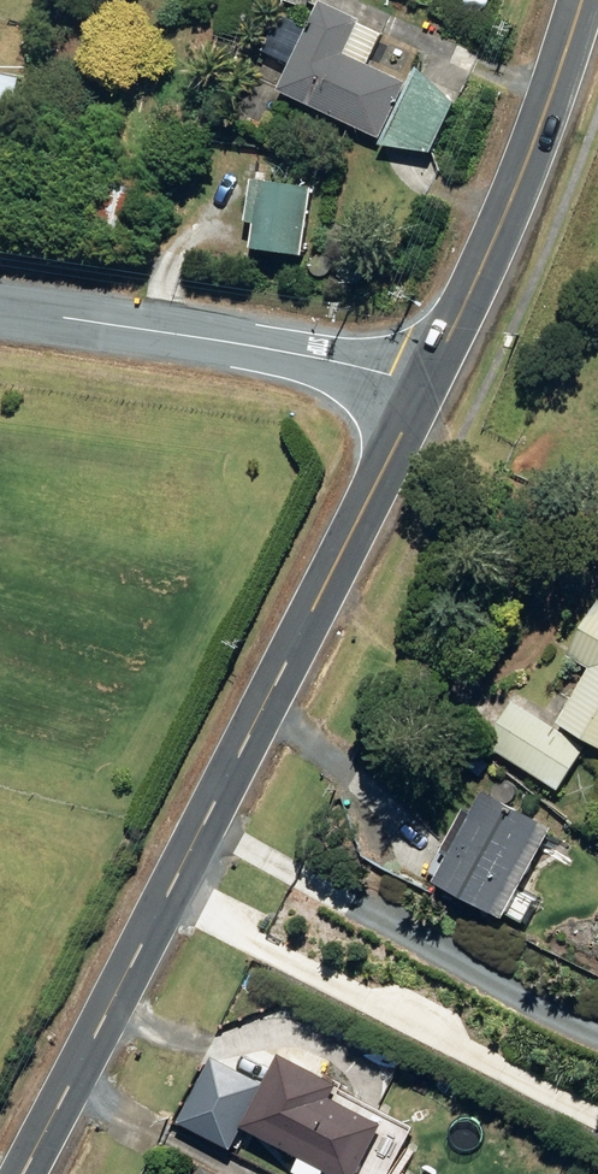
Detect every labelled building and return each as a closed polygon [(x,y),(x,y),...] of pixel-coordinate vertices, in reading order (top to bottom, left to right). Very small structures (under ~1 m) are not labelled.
[(314,10),(318,0),(284,0),(314,10)] [(368,26),(370,22),(330,4),(289,93),(389,139),(414,85),(376,67),(390,36),(368,26)] [(392,143),(442,154),(464,106),(424,70),(392,143)] [(16,154),(31,81),(0,75),(0,151),(16,154)] [(306,187),(318,187),(318,173),(306,172),(306,187)] [(101,183),(96,209),(142,217),(147,191),(101,183)] [(266,226),(261,258),(311,264),(321,191),(262,183),(257,225),(266,226)] [(597,739),(597,616),(576,656),(597,667),(566,721),(597,739)] [(493,743),(567,788),(594,745),(519,700),(493,743)] [(446,878),(514,915),(562,825),(494,788),(446,878)] [(315,1173),(335,1173),(339,1166),(356,1173),(370,1173),(396,1121),(343,1094),(349,1082),(289,1053),(254,1123),(315,1154),(307,1170),(315,1173)] [(207,1165),(202,1173),(224,1173),(207,1165)]
